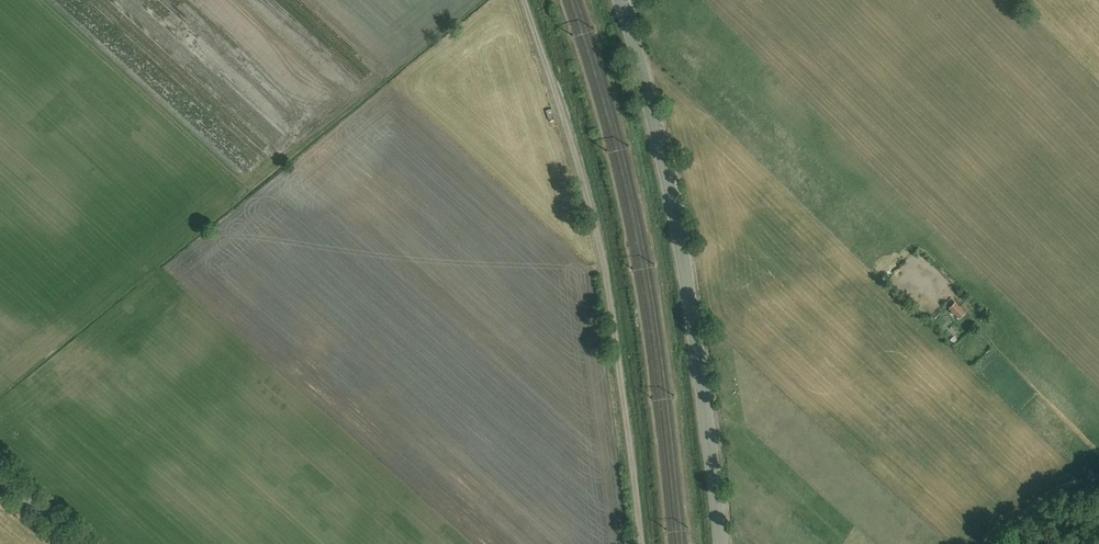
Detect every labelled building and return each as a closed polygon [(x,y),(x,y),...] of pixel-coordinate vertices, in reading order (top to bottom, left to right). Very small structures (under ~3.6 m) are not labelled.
[(538,128),(541,134),(552,129),(549,124),(538,128)] [(960,318),(965,313),(955,302),(950,307),(960,318)]
